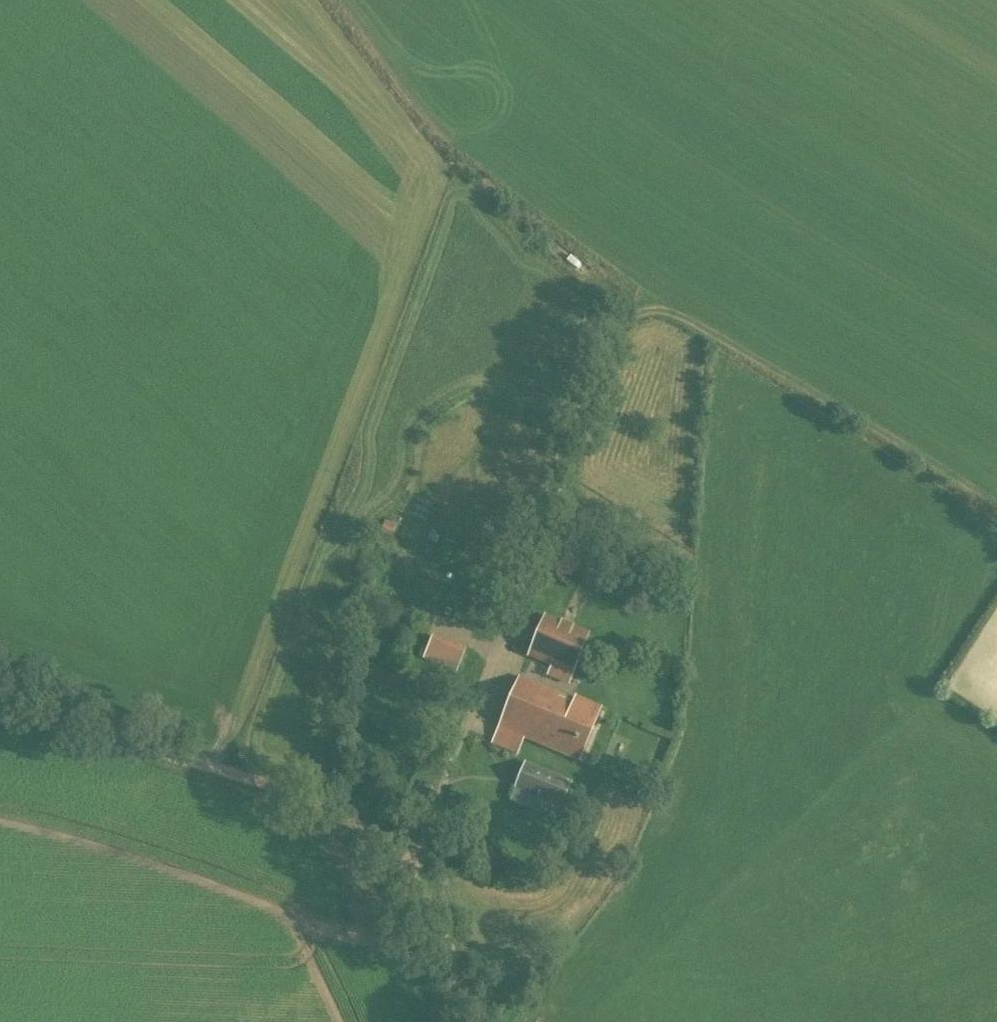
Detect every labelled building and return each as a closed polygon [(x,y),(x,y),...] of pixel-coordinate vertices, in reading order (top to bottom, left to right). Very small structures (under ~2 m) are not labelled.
[(547,566),(556,576),(569,577),(579,568),(580,555),(571,545),(558,545),(548,553),(547,566)] [(573,677),(590,634),(545,616),(527,658),(573,677)] [(422,660),(457,671),(464,651),(429,639),(422,660)] [(579,761),(600,709),(575,698),(574,701),(519,679),(499,729),(579,761)] [(515,789),(560,808),(561,808),(571,782),(526,764),(515,789)]
